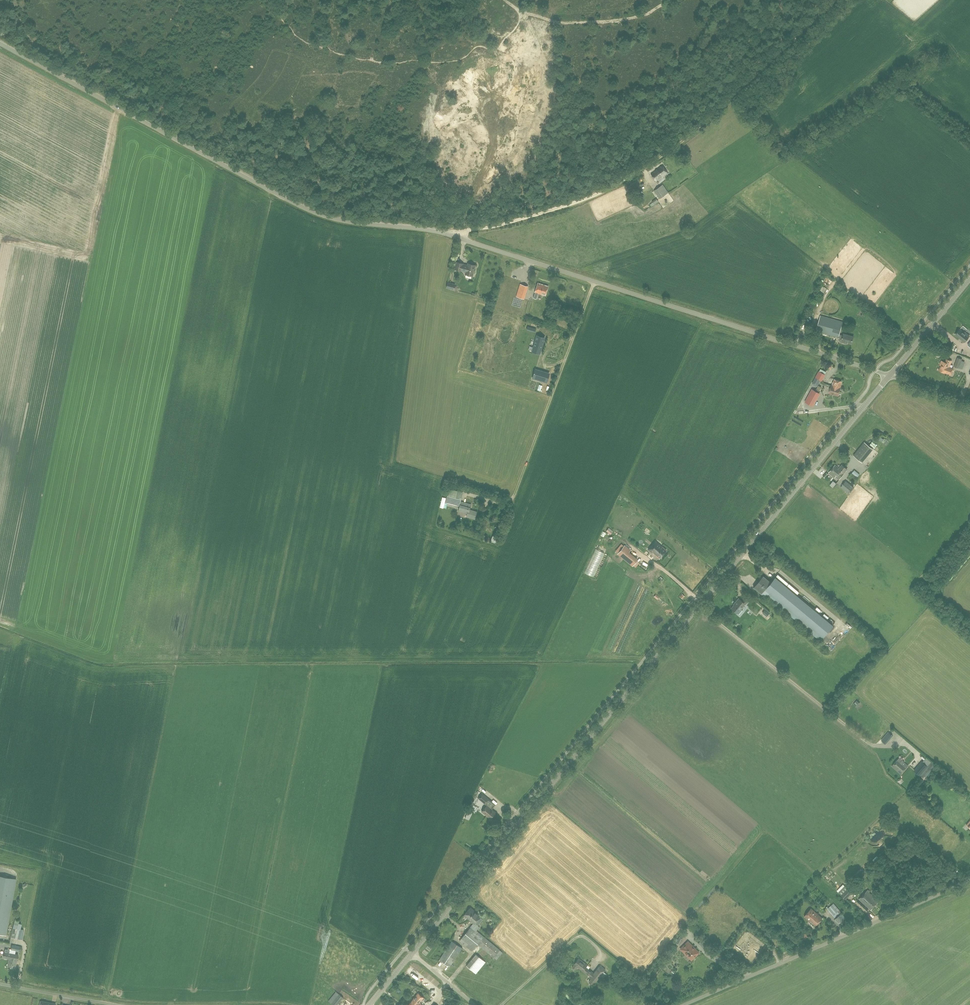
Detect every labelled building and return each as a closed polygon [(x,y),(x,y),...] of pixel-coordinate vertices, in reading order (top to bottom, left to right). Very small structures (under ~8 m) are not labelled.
[(663,177),(668,173),(662,166),(651,174),(656,181),(662,176),(663,177)] [(660,199),(668,192),(662,185),(654,191),(660,199)] [(461,270),(461,271),(465,272),(465,274),(472,276),(475,265),(468,263),(468,266),(465,265),(466,265),(463,264),(463,263),(457,262),(455,269),(461,271),(461,270)] [(456,284),(448,282),(446,288),(454,290),(456,284)] [(535,292),(533,298),(537,299),(538,293),(545,295),(548,286),(538,283),(535,292)] [(519,289),(516,296),(523,298),(525,291),(527,286),(520,284),(519,289)] [(845,341),(852,343),(853,336),(843,334),(843,335),(839,334),(843,322),(820,316),(816,331),(838,337),(842,338),(841,342),(845,343),(845,341)] [(964,333),(960,330),(956,334),(965,342),(969,336),(965,332),(964,333)] [(535,347),(533,351),(537,352),(537,353),(537,352),(539,353),(540,353),(542,344),(543,344),(542,344),(543,342),(544,337),(544,338),(541,337),(542,337),(541,337),(540,336),(537,336),(537,335),(534,347),(535,347)] [(954,366),(959,368),(962,359),(957,357),(954,366)] [(939,370),(942,372),(951,375),(954,368),(949,367),(951,364),(950,363),(951,360),(947,359),(945,362),(941,360),(940,365),(941,365),(939,370)] [(825,374),(819,371),(816,377),(821,380),(825,374)] [(521,374),(518,385),(523,386),(526,376),(521,374)] [(842,381),(834,379),(832,386),(831,386),(829,393),(838,396),(840,388),(842,381)] [(812,406),(817,397),(819,393),(812,389),(805,402),(812,406)] [(865,461),(870,453),(874,455),(877,452),(873,450),(874,448),(864,441),(855,455),(865,461)] [(844,473),(847,469),(842,465),(839,468),(835,465),(829,472),(835,477),(839,480),(844,474),(844,473)] [(841,487),(848,493),(854,487),(846,481),(841,487)] [(877,490),(884,496),(888,493),(880,486),(877,490)] [(447,504),(459,507),(462,498),(449,495),(447,504)] [(477,511),(475,510),(470,509),(472,503),(462,501),(459,512),(467,514),(466,517),(475,519),(477,511)] [(643,537),(644,539),(646,536),(639,530),(633,536),(639,542),(643,537)] [(651,546),(648,549),(660,558),(667,550),(655,541),(653,544),(654,545),(652,547),(651,546)] [(633,565),(637,560),(628,553),(630,550),(624,546),(618,553),(633,565)] [(822,637),(832,625),(775,577),(771,582),(763,575),(753,587),(765,597),(769,592),(822,637)] [(731,608),(737,613),(739,615),(743,611),(741,609),(745,604),(747,602),(744,599),(742,601),(739,598),(735,603),(731,608)] [(891,766),(901,774),(908,766),(899,758),(891,766)] [(922,761),(914,770),(920,776),(928,766),(922,761)] [(487,790),(485,793),(499,806),(501,803),(487,790)] [(484,803),(485,804),(489,799),(482,793),(478,798),(481,801),(484,803)] [(482,811),(491,819),(496,813),(487,805),(482,811)] [(512,805),(510,808),(516,813),(519,811),(512,805)] [(11,903),(16,878),(0,875),(0,934),(5,935),(11,903)] [(846,899),(850,895),(852,893),(847,888),(841,894),(846,899)] [(859,899),(871,910),(879,901),(868,890),(859,899)] [(827,909),(835,918),(834,919),(838,924),(846,918),(842,912),(839,915),(838,914),(841,912),(834,903),(827,909)] [(471,926),(477,930),(480,927),(475,923),(481,916),(470,907),(463,915),(473,923),(471,926)] [(804,916),(815,926),(822,918),(811,908),(804,916)] [(15,920),(11,937),(18,939),(22,939),(23,935),(24,930),(20,929),(17,929),(18,923),(19,921),(15,920)] [(477,930),(471,926),(460,940),(472,950),(478,944),(494,957),(500,950),(477,931),(477,930)] [(746,941),(748,943),(752,937),(747,932),(737,943),(741,946),(746,941)] [(804,940),(802,935),(797,938),(801,946),(806,943),(804,940)] [(449,945),(439,960),(450,967),(460,952),(462,948),(452,941),(449,945)] [(698,952),(695,948),(694,949),(692,947),(693,946),(688,942),(684,946),(685,947),(682,950),(691,959),(695,955),(696,956),(698,953),(697,953),(698,952)] [(752,948),(758,953),(761,948),(755,944),(752,948)] [(14,958),(15,957),(18,958),(18,954),(9,953),(10,950),(6,949),(4,958),(9,959),(11,959),(11,958),(12,958),(14,958)] [(476,973),(485,962),(476,954),(466,965),(476,973)] [(15,969),(18,958),(15,957),(14,958),(12,958),(11,958),(11,959),(9,959),(7,967),(15,969)] [(574,964),(572,967),(572,968),(574,970),(576,970),(578,967),(586,973),(591,977),(590,977),(591,978),(588,981),(592,985),(595,981),(596,982),(600,977),(604,972),(606,969),(600,965),(598,968),(594,973),(589,969),(586,966),(587,964),(579,958),(574,964)] [(419,1002),(424,997),(418,993),(414,998),(414,997),(407,1004),(423,1004),(419,1002)] [(343,997),(339,994),(331,1003),(333,1004),(337,1004),(343,997)]
